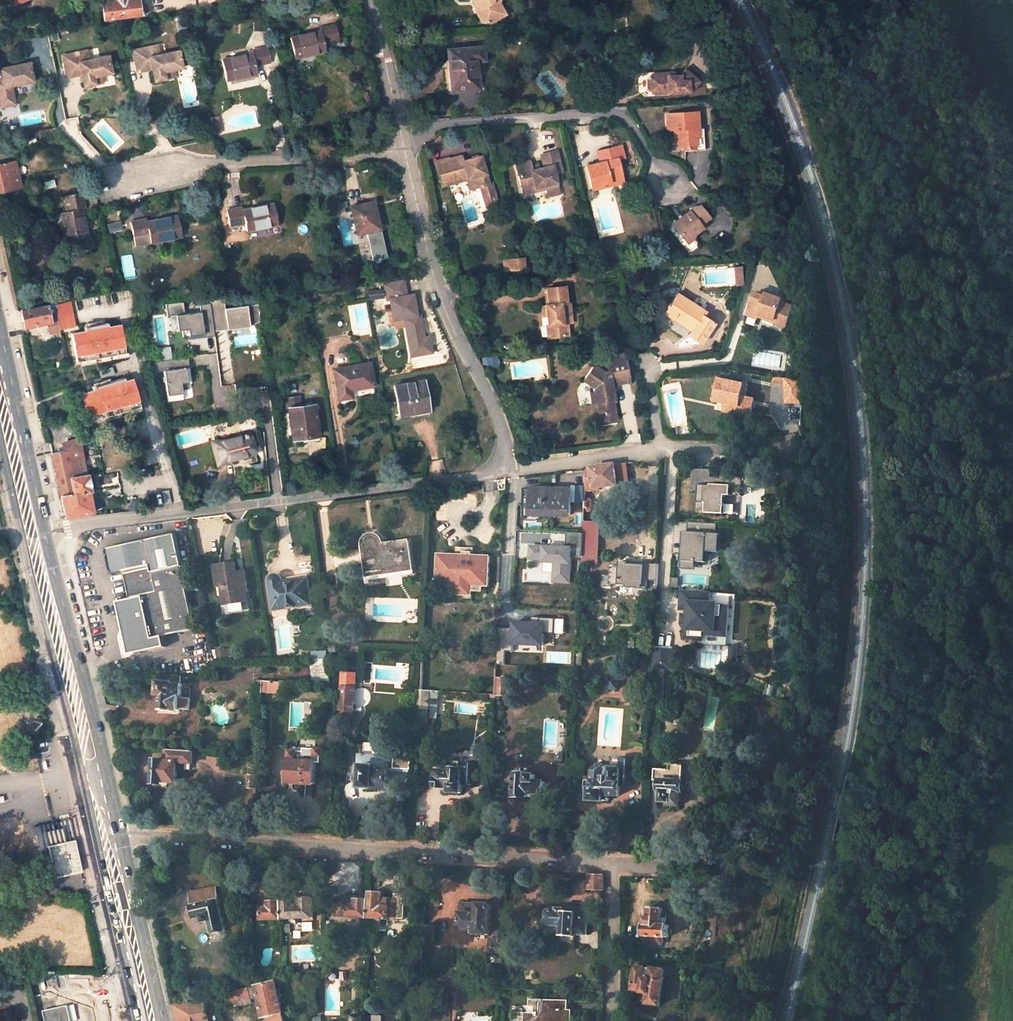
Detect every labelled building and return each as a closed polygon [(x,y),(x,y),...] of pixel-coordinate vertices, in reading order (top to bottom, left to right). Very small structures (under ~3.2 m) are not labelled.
[(102,3),(104,20),(143,15),(143,12),(146,12),(145,4),(139,5),(138,0),(125,0),(102,3)] [(494,0),(477,0),(478,2),(476,10),(482,20),(492,23),(502,17),(494,1),(494,0)] [(502,0),(494,0),(494,1),(502,17),(508,14),(501,2),(502,0)] [(320,30),(290,37),(295,58),(325,51),(323,43),(338,39),(334,24),(319,27),(320,30)] [(158,46),(134,51),(139,73),(153,70),(156,82),(167,80),(165,72),(173,70),(184,68),(180,51),(160,55),(158,46)] [(267,46),(252,50),(252,53),(221,60),(226,80),(257,73),(255,65),(270,62),(267,46)] [(483,60),(482,47),(448,51),(452,90),(478,88),(475,61),(483,60)] [(87,51),(63,56),(68,78),(83,75),(85,87),(96,85),(95,78),(113,73),(109,56),(90,60),(87,51)] [(649,80),(655,85),(690,81),(699,71),(684,59),(680,65),(667,66),(664,64),(651,65),(647,70),(649,80)] [(0,69),(0,73),(1,81),(0,81),(0,108),(14,105),(11,90),(8,91),(7,87),(33,82),(29,63),(0,69)] [(173,70),(165,72),(167,80),(174,78),(173,70)] [(102,76),(95,78),(96,85),(104,83),(102,76)] [(671,124),(672,137),(682,136),(683,142),(702,140),(701,125),(695,126),(694,117),(692,101),(662,105),(663,120),(672,119),(673,124),(671,124)] [(616,155),(613,143),(590,149),(593,160),(581,163),(586,185),(597,183),(596,179),(613,175),(609,157),(616,155)] [(525,161),(524,155),(510,159),(515,182),(529,179),(529,182),(540,180),(541,183),(542,186),(553,184),(549,169),(557,168),(552,147),(536,150),(539,163),(534,164),(526,166),(525,161)] [(458,162),(452,164),(450,155),(429,160),(434,182),(461,176),(464,186),(475,183),(482,181),(476,155),(457,160),(458,162)] [(0,165),(0,191),(19,187),(14,162),(0,165)] [(515,182),(517,189),(541,183),(540,180),(529,182),(529,179),(515,182)] [(480,203),(490,201),(485,181),(482,181),(475,183),(480,203)] [(88,239),(82,209),(85,208),(82,193),(65,196),(68,211),(61,213),(67,244),(77,242),(79,251),(93,247),(91,238),(88,239)] [(375,212),(373,202),(350,207),(357,233),(366,231),(378,228),(374,212),(375,212)] [(691,232),(699,225),(696,222),(706,214),(696,203),(690,204),(678,215),(679,221),(672,227),(685,241),(692,235),(691,232)] [(273,204),(242,210),(241,208),(226,211),(229,226),(245,223),(246,231),(277,225),(273,204)] [(150,243),(181,237),(177,215),(147,221),(146,219),(130,222),(135,245),(143,243),(142,236),(148,235),(150,243)] [(672,227),(679,221),(678,215),(668,223),(672,227)] [(378,228),(366,231),(372,259),(386,256),(380,229),(378,230),(378,228)] [(504,272),(526,271),(526,258),(503,259),(504,272)] [(740,278),(738,261),(731,262),(733,279),(740,278)] [(404,318),(411,356),(432,352),(429,337),(424,338),(420,315),(417,315),(414,294),(407,295),(404,280),(385,283),(387,299),(390,299),(394,320),(404,318)] [(791,297),(777,292),(779,288),(762,282),(761,285),(751,282),(743,304),(753,308),(755,304),(771,309),(779,318),(784,317),(791,297)] [(566,303),(564,288),(547,289),(548,305),(541,306),(542,316),(546,316),(547,325),(546,325),(547,337),(567,335),(565,313),(569,313),(568,303),(566,303)] [(383,298),(383,290),(368,292),(369,299),(383,298)] [(703,306),(675,290),(663,309),(672,315),(675,311),(693,322),(691,326),(688,331),(700,339),(713,319),(700,311),(703,306)] [(200,312),(176,316),(178,331),(182,331),(183,337),(203,334),(204,338),(214,336),(213,330),(212,318),(225,316),(227,326),(248,323),(260,322),(258,304),(225,309),(224,298),(210,300),(210,304),(199,305),(200,312)] [(69,300),(54,303),(59,329),(74,326),(69,300)] [(24,328),(50,322),(46,305),(21,310),(24,328)] [(672,315),(691,326),(693,322),(675,311),(672,315)] [(212,318),(213,330),(248,326),(248,323),(227,326),(225,316),(212,318)] [(124,353),(119,325),(107,327),(106,323),(82,328),(83,332),(70,334),(75,362),(124,353)] [(156,372),(163,371),(166,396),(182,394),(181,390),(188,389),(185,369),(189,368),(187,358),(171,360),(170,354),(165,355),(166,360),(155,362),(156,372)] [(497,357),(486,358),(487,363),(486,365),(491,369),(492,367),(498,367),(497,357)] [(622,362),(603,366),(604,371),(623,367),(622,362)] [(351,397),(349,390),(374,386),(369,363),(333,370),(338,399),(351,397)] [(594,405),(598,426),(613,423),(609,403),(611,402),(608,388),(626,383),(623,367),(604,371),(605,375),(600,376),(590,369),(580,383),(591,390),(592,396),(587,397),(589,406),(594,405)] [(739,393),(742,381),(717,376),(712,398),(724,400),(738,403),(740,412),(748,413),(751,395),(744,394),(739,393)] [(140,406),(131,379),(124,381),(123,378),(91,387),(92,391),(80,394),(88,422),(140,406)] [(409,411),(410,413),(428,410),(423,381),(393,386),(398,413),(409,411)] [(786,381),(786,405),(805,405),(805,381),(786,381)] [(738,403),(724,400),(722,409),(740,412),(738,403)] [(303,443),(318,440),(313,405),(287,408),(292,439),(302,438),(303,443)] [(216,463),(255,453),(249,434),(211,444),(216,463)] [(86,476),(78,439),(63,444),(64,450),(51,453),(60,496),(73,493),(70,479),(86,476)] [(586,488),(629,483),(626,463),(587,468),(586,488)] [(716,469),(693,468),(693,469),(709,470),(709,479),(715,480),(716,477),(711,476),(711,472),(716,473),(716,469)] [(717,480),(709,479),(709,470),(693,469),(692,489),(699,489),(698,499),(706,499),(706,512),(724,513),(725,495),(731,495),(731,488),(742,489),(743,485),(743,476),(724,475),(724,472),(718,472),(717,480)] [(716,477),(715,480),(717,480),(718,472),(724,472),(724,469),(716,469),(716,473),(716,477)] [(66,519),(86,514),(94,512),(86,476),(70,479),(73,493),(60,496),(66,519)] [(751,476),(743,476),(743,485),(751,485),(751,476)] [(554,513),(571,513),(571,490),(524,488),(523,520),(535,520),(544,518),(553,518),(554,513)] [(171,503),(168,489),(161,491),(164,504),(171,503)] [(597,564),(599,522),(584,522),(581,564),(597,564)] [(718,523),(688,522),(687,532),(684,532),(682,570),(696,571),(697,562),(704,562),(705,551),(716,551),(718,523)] [(366,581),(413,573),(409,541),(386,544),(386,542),(384,538),(383,536),(381,534),(378,532),(376,531),(375,531),(370,531),(366,533),(363,535),(361,539),(360,542),(360,545),(366,581)] [(582,557),(583,533),(567,532),(566,548),(530,546),(530,559),(544,559),(544,562),(555,562),(554,573),(571,573),(572,556),(582,557)] [(129,655),(164,647),(162,635),(194,628),(186,589),(188,589),(176,533),(142,540),(107,548),(112,574),(124,572),(130,599),(118,602),(129,655)] [(457,555),(439,554),(438,583),(454,584),(454,595),(474,595),(474,591),(474,585),(485,585),(489,585),(490,556),(475,555),(475,552),(465,551),(465,547),(457,547),(457,555)] [(643,565),(628,564),(628,563),(620,562),(620,567),(610,567),(610,577),(602,576),(602,586),(610,587),(611,585),(627,586),(626,588),(647,589),(648,580),(658,581),(659,564),(644,563),(643,565)] [(229,604),(247,601),(246,591),(247,591),(244,572),(236,573),(234,563),(215,567),(219,588),(226,586),(229,604)] [(570,582),(571,573),(554,573),(554,581),(570,582)] [(274,611),(313,606),(311,590),(308,590),(307,579),(284,582),(283,580),(281,578),(279,576),(277,576),(276,576),(273,577),(271,579),(270,581),(270,585),(274,611)] [(705,593),(687,591),(685,611),(684,616),(687,616),(686,625),(683,625),(682,640),(697,642),(698,633),(722,635),(724,619),(720,618),(721,608),(717,607),(717,605),(709,604),(710,594),(705,593)] [(722,635),(698,633),(697,642),(696,645),(725,648),(730,597),(710,594),(709,604),(717,605),(717,607),(721,608),(720,618),(724,619),(722,635)] [(514,627),(498,627),(497,650),(513,651),(513,642),(543,643),(544,631),(555,631),(555,618),(540,618),(539,623),(514,622),(514,627)] [(673,650),(653,649),(652,669),(672,669),(673,650)] [(736,649),(728,649),(727,656),(736,657),(736,649)] [(736,657),(727,656),(727,664),(735,665),(736,657)] [(312,660),(315,684),(332,685),(329,659),(312,660)] [(480,668),(480,676),(486,676),(485,693),(495,693),(496,669),(480,668)] [(346,710),(354,710),(356,674),(343,673),(341,717),(345,717),(346,710)] [(160,683),(159,695),(161,695),(160,710),(167,711),(174,711),(180,711),(181,710),(189,710),(190,699),(181,698),(182,684),(181,684),(182,676),(164,674),(164,683),(160,683)] [(496,694),(509,695),(510,679),(497,678),(496,694)] [(654,697),(663,697),(664,679),(656,678),(654,697)] [(263,692),(279,693),(279,682),(263,681),(263,692)] [(418,707),(429,707),(430,690),(421,690),(418,690),(418,707)] [(436,708),(437,691),(433,690),(431,690),(430,690),(429,707),(436,708)] [(290,702),(289,727),(310,727),(310,702),(290,702)] [(153,782),(164,783),(164,782),(177,782),(177,773),(186,773),(186,765),(192,765),(192,763),(193,763),(194,751),(187,751),(168,750),(167,762),(154,761),(153,782)] [(289,759),(288,782),(315,785),(316,762),(297,760),(297,751),(290,751),(290,759),(289,759)] [(361,774),(360,786),(387,788),(389,755),(359,754),(357,774),(361,774)] [(461,761),(439,760),(438,771),(437,787),(451,787),(451,792),(463,792),(463,782),(479,783),(480,762),(461,761)] [(591,777),(591,788),(590,788),(589,800),(602,800),(603,795),(619,796),(621,767),(603,766),(604,762),(596,761),(592,765),(593,765),(592,766),(592,765),(588,769),(587,777),(591,777)] [(662,791),(661,801),(670,801),(670,804),(681,805),(683,765),(670,765),(670,770),(655,769),(654,781),(660,782),(660,791),(662,791)] [(528,792),(544,793),(544,782),(534,781),(535,776),(515,775),(514,795),(527,796),(528,792)] [(246,802),(257,802),(257,787),(256,787),(249,787),(246,786),(246,802)] [(82,871),(75,839),(74,839),(62,841),(60,830),(54,831),(49,832),(51,844),(38,847),(46,879),(82,871)] [(590,875),(590,889),(603,889),(603,876),(590,875)] [(263,908),(263,920),(284,919),(283,901),(279,901),(273,902),(272,894),(279,894),(278,885),(272,886),(272,884),(263,885),(264,895),(265,895),(265,899),(263,899),(263,907),(263,908)] [(226,930),(216,888),(190,894),(196,918),(203,916),(205,922),(211,921),(214,933),(226,930)] [(370,901),(369,917),(369,918),(389,919),(389,918),(396,918),(396,919),(404,919),(404,918),(405,918),(406,904),(404,903),(404,894),(395,894),(395,899),(390,899),(390,898),(382,898),(382,894),(370,893),(370,901)] [(357,897),(339,895),(337,915),(369,917),(370,901),(357,900),(357,897)] [(314,918),(313,898),(295,898),(295,901),(283,901),(284,919),(314,918)] [(460,927),(478,928),(477,933),(489,934),(491,904),(461,902),(461,913),(460,927)] [(541,942),(573,944),(574,934),(587,934),(588,909),(576,908),(575,912),(565,911),(565,908),(556,908),(556,910),(548,910),(546,928),(542,928),(541,942)] [(643,943),(663,944),(663,937),(669,937),(669,925),(661,925),(662,908),(650,908),(650,917),(646,916),(646,925),(643,925),(643,936),(643,943)] [(253,926),(249,911),(241,913),(247,938),(253,937),(250,927),(253,926)] [(436,925),(422,924),(421,939),(435,939),(436,925)] [(489,954),(502,955),(504,927),(496,927),(495,939),(490,939),(489,954)] [(648,1003),(660,1005),(665,970),(636,965),(633,990),(643,991),(643,993),(649,994),(648,1003)] [(276,981),(256,986),(224,994),(226,1005),(237,1002),(238,1005),(251,1002),(250,999),(258,997),(263,1019),(268,1018),(268,1020),(284,1020),(276,981)] [(175,1005),(178,1020),(208,1020),(203,998),(175,1005)] [(529,1000),(528,1013),(522,1013),(522,1010),(513,1009),(513,1020),(567,1020),(567,1000),(529,1000)] [(41,1013),(43,1020),(69,1020),(66,1008),(41,1013)]
